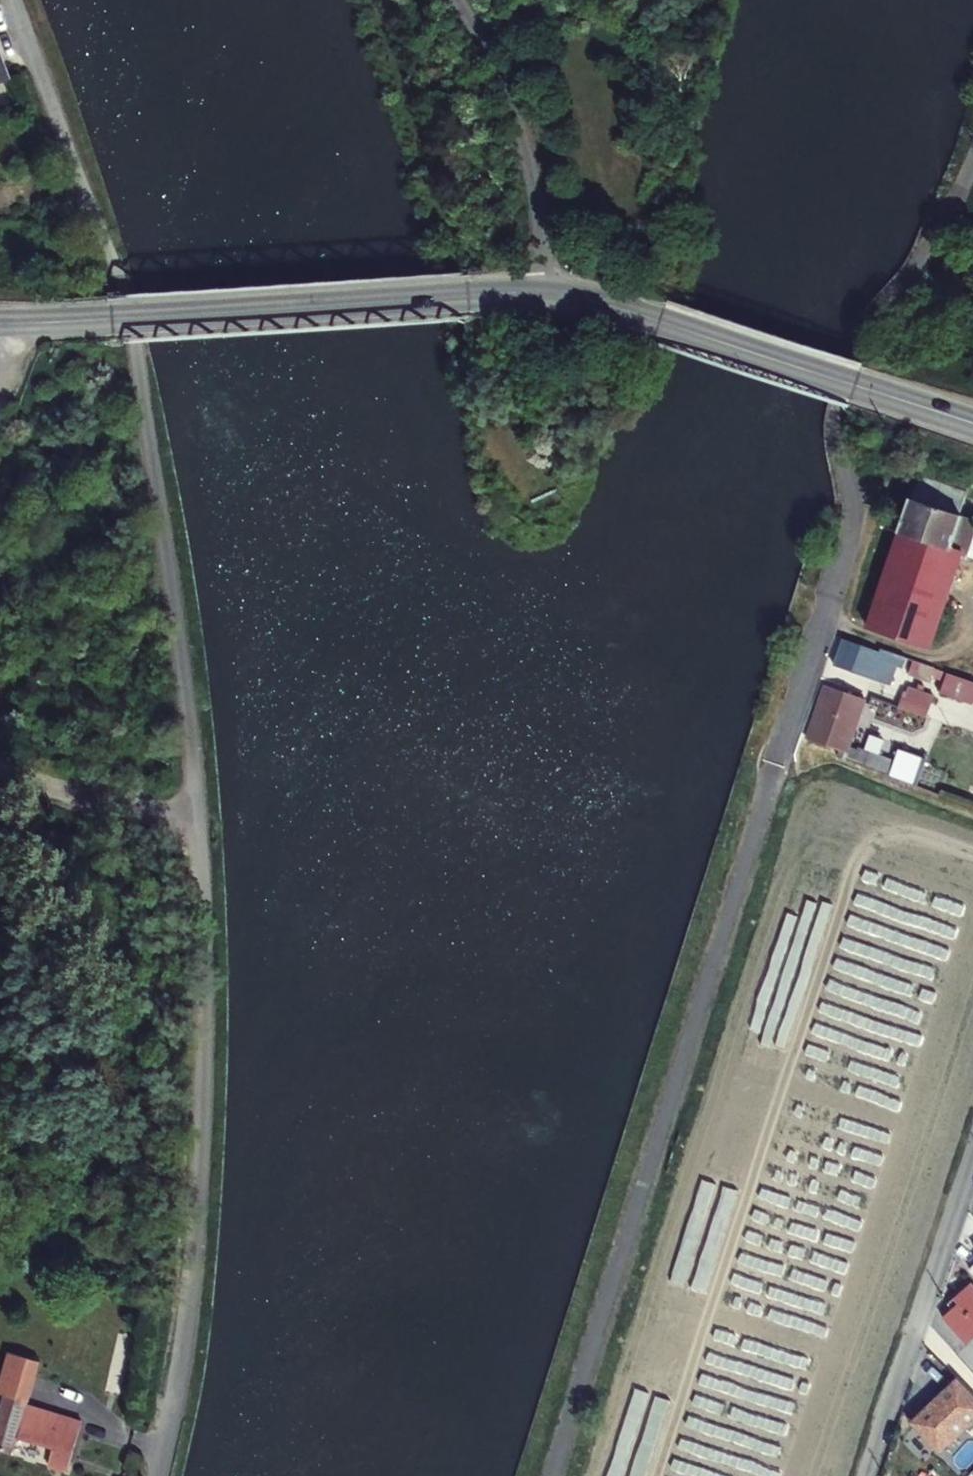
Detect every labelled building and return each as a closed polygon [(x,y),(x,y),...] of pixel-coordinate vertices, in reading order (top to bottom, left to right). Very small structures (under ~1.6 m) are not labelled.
[(874,635),(927,652),(959,556),(972,561),(972,531),(966,529),(968,524),(917,507),(874,635)] [(867,652),(857,681),(902,697),(913,668),(867,652)] [(825,692),(820,706),(838,712),(843,699),(825,692)] [(820,706),(807,744),(849,758),(867,707),(843,699),(838,712),(820,706)] [(953,1303),(961,1312),(946,1326),(970,1354),(972,1351),(972,1286),(953,1303)] [(916,1427),(947,1460),(972,1436),(972,1397),(961,1384),(916,1427)] [(25,1409),(27,1404),(7,1398),(0,1421),(0,1455),(15,1459),(20,1443),(55,1454),(50,1471),(66,1475),(69,1475),(85,1428),(25,1409)] [(972,1465),(972,1446),(954,1467),(963,1475),(972,1465)]
